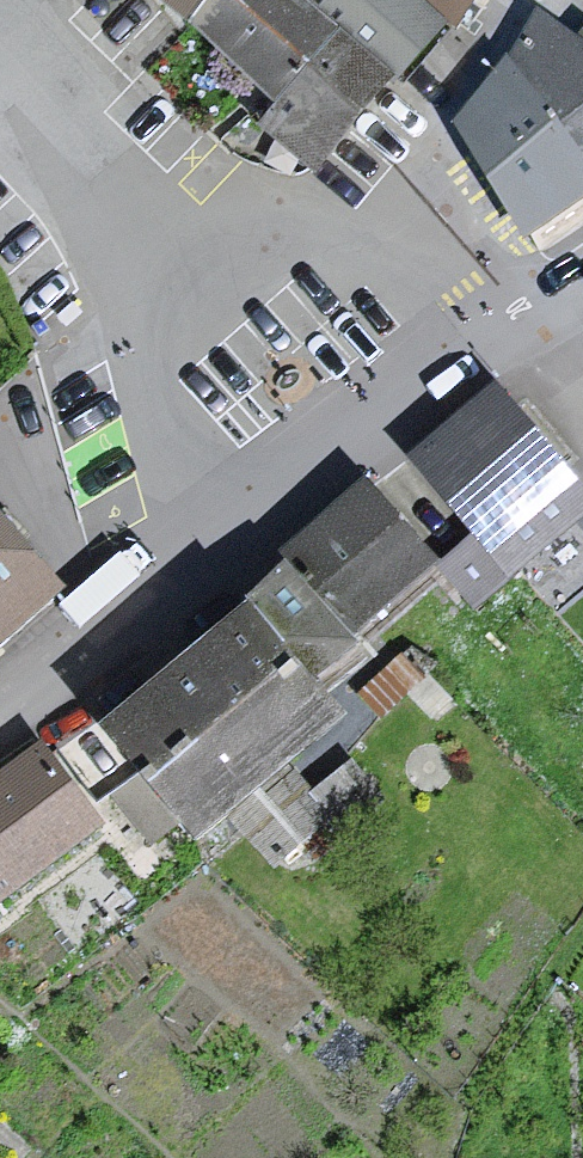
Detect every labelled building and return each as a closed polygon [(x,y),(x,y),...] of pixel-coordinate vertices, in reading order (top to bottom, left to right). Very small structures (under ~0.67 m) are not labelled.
[(409,0),(166,0),(194,23),(267,85),(286,102),(267,123),(278,132),(318,166),(386,87),(395,77),(438,23),(409,0)] [(455,17),(469,0),(435,0),(455,17)] [(553,36),(529,80),(506,110),(478,146),(542,254),(582,226),(582,55),(553,36)] [(417,453),(485,534),(454,560),(482,594),(582,508),(582,492),(494,388),(417,453)] [(363,485),(289,549),(360,632),(435,568),(363,485)] [(64,596),(10,535),(0,524),(0,651),(64,596)] [(148,692),(110,724),(196,826),(333,711),(308,681),(325,666),(354,641),(288,564),(242,603),(247,609),(214,637),(182,664),(148,692)] [(41,747),(0,777),(0,892),(96,820),(41,747)]
